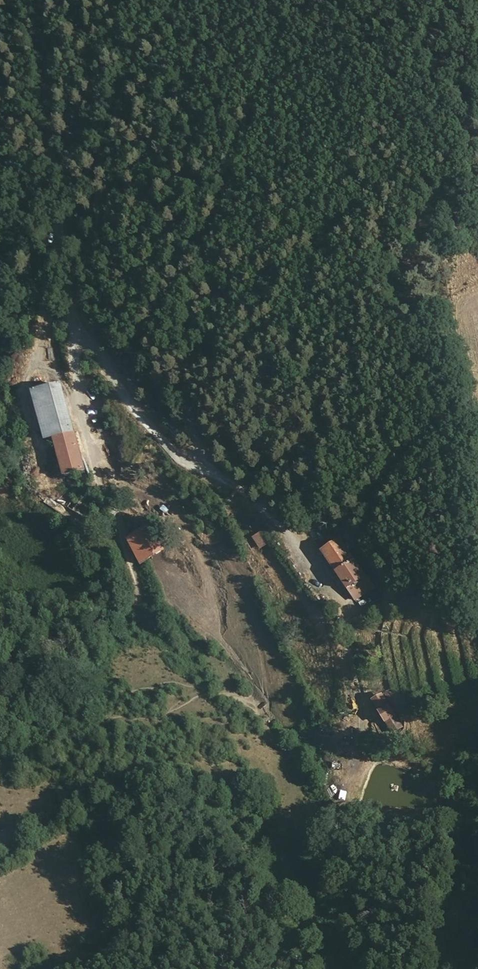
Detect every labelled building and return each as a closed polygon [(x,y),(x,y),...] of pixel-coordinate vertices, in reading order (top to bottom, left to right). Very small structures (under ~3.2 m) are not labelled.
[(60,385),(27,393),(41,443),(50,441),(73,435),(60,385)] [(83,472),(73,435),(50,441),(60,479),(83,472)] [(145,526),(123,540),(139,567),(161,553),(145,526)] [(258,550),(267,543),(260,531),(250,538),(258,550)] [(333,532),(316,544),(326,560),(354,601),(376,587),(369,578),(365,580),(333,532)] [(369,701),(390,735),(403,727),(383,693),(369,701)] [(345,795),(336,799),(339,805),(347,801),(345,795)]
